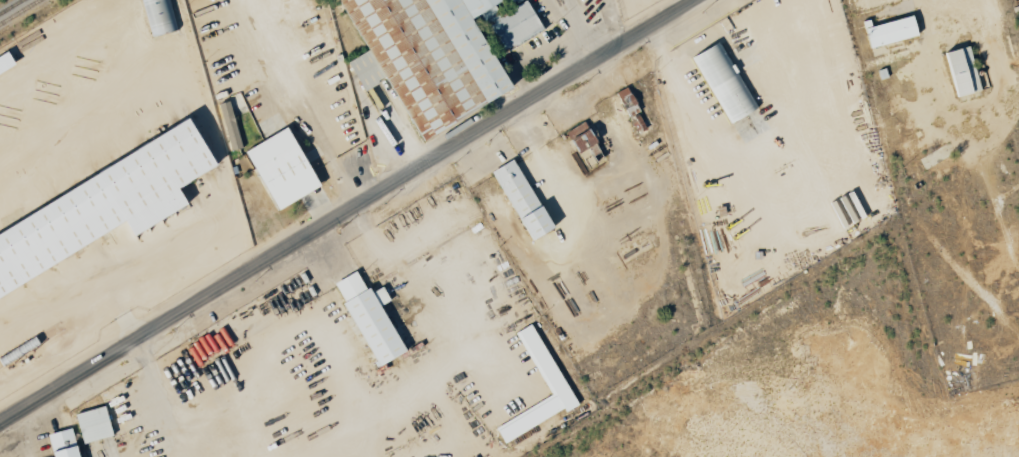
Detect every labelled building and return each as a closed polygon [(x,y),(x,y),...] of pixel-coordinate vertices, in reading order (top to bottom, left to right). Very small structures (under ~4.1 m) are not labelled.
[(176,31),(169,0),(142,0),(149,36),(176,31)] [(468,17),(501,0),(336,0),(364,52),(346,62),(361,91),(385,78),(417,139),(507,92),(468,17)] [(542,31),(525,0),(499,15),(494,5),(483,11),(506,51),(542,31)] [(869,48),(915,36),(910,16),(864,28),(869,48)] [(692,56),(729,123),(756,108),(719,41),(692,56)] [(979,91),(967,46),(942,53),(954,97),(979,91)] [(6,53),(0,56),(0,73),(13,66),(6,53)] [(241,148),(229,100),(217,103),(230,151),(241,148)] [(574,154),(587,148),(591,157),(598,154),(583,122),(563,131),(574,154)] [(124,226),(129,236),(184,207),(174,188),(212,168),(189,125),(0,226),(0,292),(124,226)] [(275,211),(317,188),(285,128),(243,151),(275,211)] [(550,229),(512,159),(490,172),(528,241),(550,229)] [(402,352),(378,306),(388,301),(380,287),(368,294),(355,271),(331,284),(375,367),(402,352)] [(563,410),(564,412),(575,406),(531,323),(515,332),(549,397),(494,426),(502,442),(563,410)] [(73,414),(81,444),(111,436),(103,406),(73,414)] [(71,428),(46,434),(51,456),(77,456),(71,428)]
